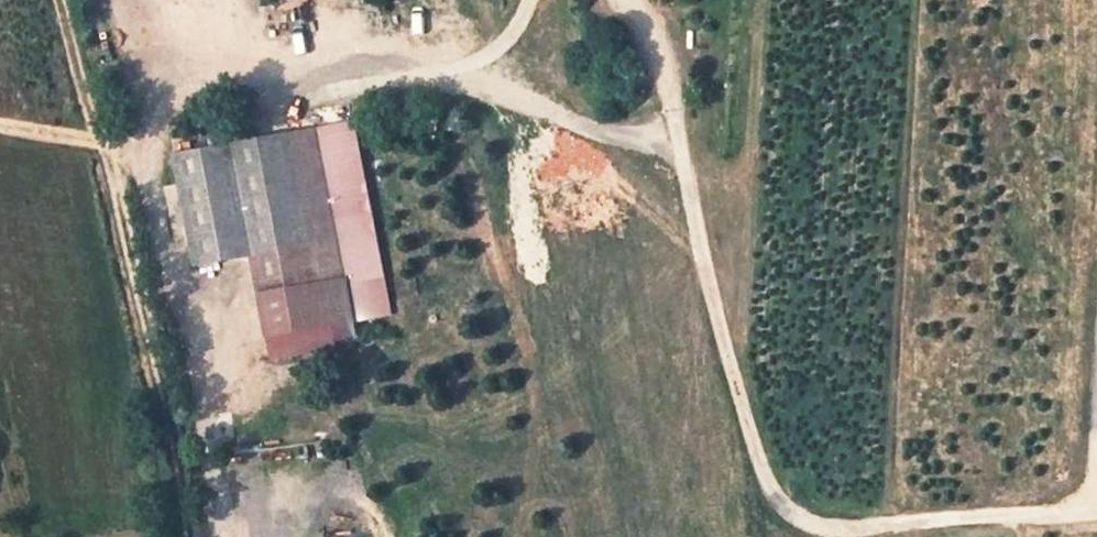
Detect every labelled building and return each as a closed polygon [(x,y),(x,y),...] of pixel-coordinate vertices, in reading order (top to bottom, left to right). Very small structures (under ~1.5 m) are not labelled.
[(285,128),(169,145),(183,253),(301,236),(285,128)]
